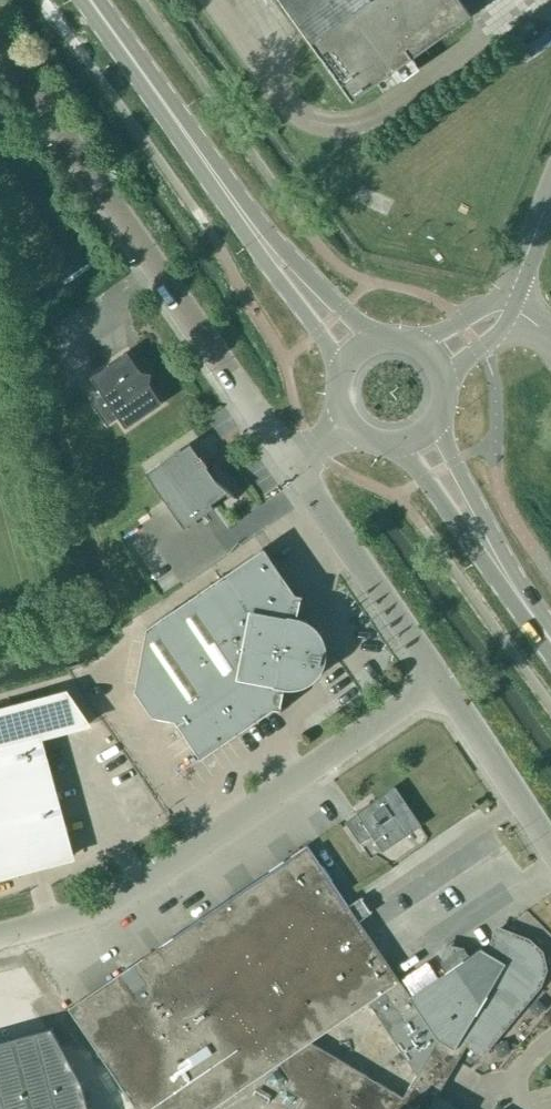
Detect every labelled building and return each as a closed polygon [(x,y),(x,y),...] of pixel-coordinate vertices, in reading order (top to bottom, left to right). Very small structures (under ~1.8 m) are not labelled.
[(353,101),(471,16),(460,0),(280,0),(353,101)] [(126,429),(162,403),(148,383),(149,379),(147,379),(145,375),(145,373),(141,373),(127,352),(90,378),(126,429)] [(238,499),(215,480),(190,443),(146,474),(184,529),(213,508),(214,509),(215,509),(212,504),(228,492),(237,500),(238,499)] [(286,695),(289,695),(292,694),(296,693),(299,691),(303,689),(305,688),(308,685),(311,682),(313,679),(314,677),(316,673),(317,670),(318,666),(319,662),(319,659),(318,655),(318,651),(317,649),(316,647),(315,644),(314,642),(313,640),(311,638),(308,634),(304,631),(302,630),(300,628),(297,627),(295,626),(291,625),(295,603),(288,602),(257,557),(255,558),(256,558),(140,635),(128,698),(145,723),(168,728),(193,765),(266,715),(274,716),(278,695),(283,695),(286,695)] [(68,859),(35,739),(88,724),(66,693),(0,710),(0,877),(68,859)] [(383,857),(422,831),(395,792),(357,818),(357,819),(346,827),(360,849),(372,841),(383,857)] [(311,1042),(368,1003),(399,982),(307,846),(67,1009),(135,1108),(211,1108),(279,1063),(311,1042)] [(373,866),(381,861),(374,851),(366,856),(373,866)] [(279,1063),(291,1081),(287,1089),(303,1098),(296,1108),(429,1108),(466,1046),(481,1058),(541,988),(547,969),(543,951),(530,939),(496,926),(486,952),(481,949),(469,956),(464,948),(444,944),(440,963),(446,972),(409,998),(400,981),(399,982),(368,1003),(416,1075),(401,1097),(311,1042),(279,1063)]
